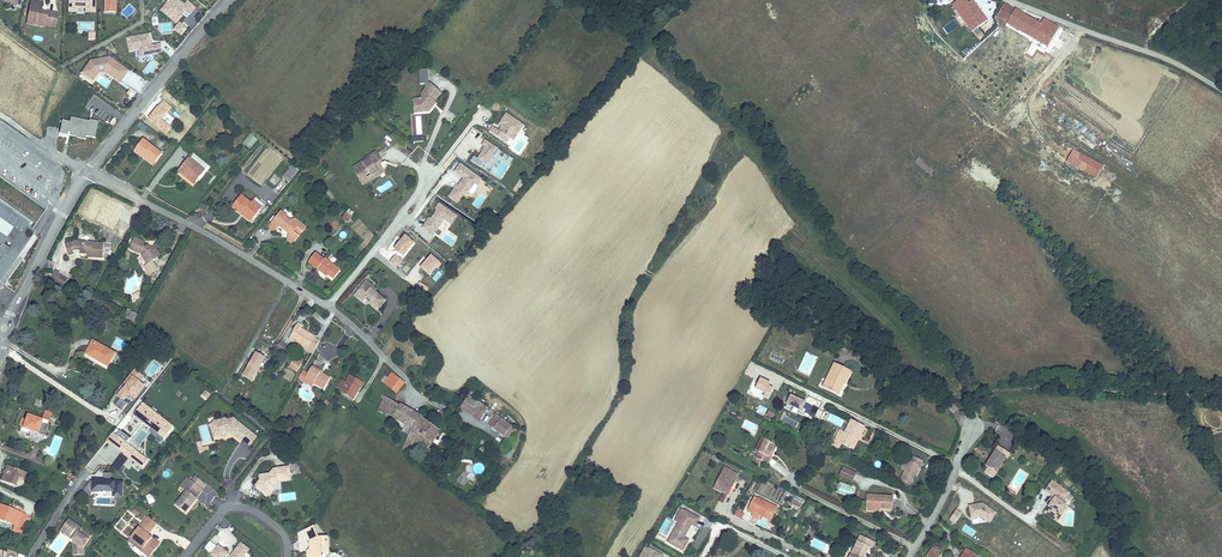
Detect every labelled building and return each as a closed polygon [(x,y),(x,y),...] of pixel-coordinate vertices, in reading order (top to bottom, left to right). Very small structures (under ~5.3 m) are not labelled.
[(32,0),(31,0),(27,21),(46,25),(46,23),(47,18),(53,19),(54,10),(49,9),(49,11),(43,10),(42,12),(40,11),(40,9),(42,2),(32,0)] [(96,0),(70,0),(70,10),(76,10),(76,6),(86,7),(86,11),(96,11),(96,0)] [(105,10),(117,11),(117,0),(105,0),(105,10)] [(189,0),(186,4),(181,0),(169,0),(165,5),(173,12),(170,16),(177,21),(186,10),(190,13),(196,6),(189,0)] [(972,2),(970,0),(963,0),(953,7),(957,13),(972,2)] [(987,23),(972,2),(957,13),(972,34),(987,23)] [(127,18),(135,9),(129,4),(122,13),(127,18)] [(173,12),(165,5),(162,9),(170,16),(173,12)] [(1005,24),(1013,11),(1004,6),(996,19),(1005,24)] [(59,11),(54,10),(53,19),(47,18),(46,23),(56,25),(59,11)] [(1035,24),(1013,11),(1005,24),(1047,47),(1057,29),(1043,20),(1042,23),(1037,20),(1035,24)] [(987,23),(972,34),(977,40),(991,28),(987,23)] [(153,44),(151,33),(128,36),(130,49),(140,47),(141,55),(163,51),(161,43),(153,44)] [(91,59),(82,70),(91,77),(99,65),(104,65),(109,69),(108,71),(120,80),(126,71),(119,66),(120,64),(109,56),(91,59)] [(422,73),(415,74),(416,88),(421,88),(421,93),(418,97),(418,102),(411,103),(411,111),(416,110),(417,114),(423,113),(425,115),(429,111),(429,107),(427,106),(429,104),(430,105),(437,96),(426,87),(423,87),(422,73)] [(492,126),(488,133),(506,143),(509,138),(514,141),(524,124),(505,112),(496,128),(492,126)] [(94,140),(98,122),(70,117),(69,121),(62,120),(59,133),(94,140)] [(140,122),(137,125),(143,130),(146,127),(140,122)] [(243,144),(252,150),(259,140),(249,134),(243,144)] [(146,156),(155,165),(161,158),(143,141),(134,151),(143,159),(146,156)] [(488,166),(498,148),(485,141),(476,157),(474,156),(472,160),(481,165),(482,163),(488,166)] [(152,168),(155,165),(146,156),(143,159),(142,159),(152,168)] [(362,165),(350,173),(356,183),(357,182),(361,189),(367,186),(365,183),(363,180),(367,177),(368,180),(380,173),(377,169),(380,167),(373,156),(365,161),(367,164),(363,166),(362,165)] [(931,175),(935,170),(918,157),(914,162),(931,175)] [(457,204),(464,194),(467,197),(481,178),(457,161),(450,170),(461,178),(448,197),(457,204)] [(181,178),(190,168),(185,164),(176,174),(181,178)] [(201,177),(190,168),(181,178),(193,187),(201,177)] [(289,187),(297,178),(291,173),(283,182),(289,187)] [(181,178),(179,181),(190,190),(193,187),(181,178)] [(1,236),(10,223),(5,220),(7,217),(10,219),(14,217),(19,208),(8,200),(10,196),(6,194),(2,196),(0,195),(0,235),(1,236)] [(250,224),(257,215),(249,209),(239,200),(229,211),(238,218),(240,215),(250,224)] [(434,237),(444,221),(451,226),(458,216),(439,204),(422,229),(434,237)] [(257,215),(259,213),(251,206),(249,209),(257,215)] [(248,227),(250,224),(240,215),(238,218),(248,227)] [(10,223),(1,236),(9,241),(22,223),(14,217),(10,219),(7,217),(5,220),(10,223)] [(286,222),(280,217),(267,231),(273,236),(281,232),(284,235),(283,237),(288,241),(286,246),(290,249),(293,245),(294,246),(298,242),(297,240),(300,237),(301,238),(305,233),(296,225),(289,228),(284,224),(286,222)] [(405,235),(393,248),(403,257),(415,244),(405,235)] [(9,245),(21,253),(27,244),(15,237),(9,245)] [(73,245),(71,253),(74,253),(73,258),(81,259),(81,255),(87,256),(85,263),(97,265),(100,250),(73,245)] [(59,246),(58,246),(58,257),(66,257),(66,251),(66,246),(59,246)] [(141,257),(132,250),(123,260),(132,268),(135,264),(139,268),(136,269),(141,280),(141,281),(151,277),(147,265),(143,267),(137,261),(141,257)] [(396,268),(403,260),(396,254),(389,261),(396,268)] [(431,255),(419,268),(429,277),(441,263),(431,255)] [(150,263),(141,257),(137,261),(143,267),(147,265),(150,263)] [(325,278),(331,269),(323,262),(321,263),(312,257),(305,266),(313,272),(315,269),(325,278)] [(6,280),(11,273),(10,271),(6,269),(10,263),(4,259),(2,262),(0,260),(0,276),(6,280)] [(6,269),(10,271),(14,265),(10,263),(6,269)] [(147,265),(151,277),(155,276),(151,264),(150,263),(147,265)] [(323,280),(325,278),(315,269),(313,272),(323,280)] [(55,271),(49,281),(61,288),(66,280),(59,276),(60,275),(55,271)] [(424,294),(428,288),(420,282),(416,288),(424,294)] [(370,292),(358,291),(351,298),(360,307),(364,303),(369,307),(367,309),(375,316),(383,307),(373,297),(375,296),(370,292)] [(122,323),(131,329),(136,322),(129,317),(127,322),(124,320),(122,323)] [(304,354),(310,358),(317,345),(312,342),(313,341),(298,330),(299,328),(296,325),(285,340),(289,344),(291,341),(306,351),(304,354)] [(289,344),(304,354),(306,351),(291,341),(289,344)] [(116,354),(93,342),(84,357),(107,369),(116,354)] [(277,345),(273,351),(279,355),(283,348),(277,345)] [(242,375),(252,381),(265,358),(255,352),(242,375)] [(122,362),(129,367),(133,361),(126,357),(122,362)] [(289,369),(298,372),(302,361),(292,358),(289,369)] [(819,388),(832,395),(837,387),(834,386),(836,382),(841,384),(843,385),(848,373),(831,365),(819,388)] [(310,372),(321,378),(322,376),(312,369),(310,372)] [(135,370),(113,404),(122,410),(127,403),(124,401),(128,395),(135,400),(145,385),(140,382),(144,376),(135,370)] [(304,381),(313,387),(322,392),(328,383),(321,378),(310,372),(304,381)] [(338,392),(337,394),(346,400),(352,392),(356,394),(361,386),(346,377),(343,383),(339,381),(334,389),(338,392)] [(401,386),(390,378),(383,388),(393,397),(401,386)] [(310,391),(313,387),(304,381),(301,386),(310,391)] [(835,397),(839,389),(841,384),(836,382),(834,386),(837,387),(832,395),(835,397)] [(206,400),(210,395),(204,390),(200,395),(206,400)] [(346,400),(350,403),(356,394),(352,392),(346,400)] [(807,404),(808,403),(791,395),(785,406),(813,420),(816,415),(811,412),(813,407),(807,404)] [(402,439),(416,419),(380,396),(376,401),(380,404),(375,412),(402,428),(397,435),(402,439)] [(469,418),(477,407),(465,399),(457,409),(469,418)] [(148,424),(156,413),(146,405),(138,415),(148,424)] [(476,423),(483,412),(477,407),(469,418),(476,423)] [(773,419),(775,414),(768,411),(766,416),(773,419)] [(176,430),(156,413),(148,424),(168,440),(176,430)] [(501,418),(496,413),(492,418),(497,422),(501,418)] [(48,419),(40,416),(39,419),(26,414),(22,427),(30,430),(31,427),(37,430),(44,432),(47,422),(51,423),(52,420),(48,419)] [(506,443),(513,433),(497,422),(492,418),(484,427),(506,443)] [(439,433),(416,419),(402,439),(405,440),(401,454),(404,456),(413,445),(425,454),(439,433)] [(850,422),(842,439),(838,447),(848,451),(853,439),(857,440),(862,429),(850,422)] [(213,427),(212,430),(213,430),(214,435),(219,439),(220,441),(224,444),(227,441),(225,437),(229,436),(230,440),(239,448),(241,447),(248,453),(256,444),(233,425),(227,426),(224,425),(216,426),(214,427),(213,427)] [(30,430),(22,427),(20,426),(18,432),(27,435),(28,433),(35,435),(36,433),(37,430),(31,427),(30,430)] [(212,430),(209,431),(212,443),(220,441),(219,439),(214,435),(213,430),(212,430)] [(838,447),(842,439),(836,436),(833,441),(829,439),(828,442),(831,443),(829,447),(835,451),(838,447)] [(125,454),(131,446),(121,439),(115,446),(125,454)] [(850,453),(857,440),(853,439),(848,451),(850,453)] [(764,458),(771,446),(763,442),(752,460),(764,467),(768,460),(764,458)] [(136,451),(131,446),(125,454),(129,458),(136,451)] [(775,448),(771,446),(764,458),(768,460),(775,448)] [(987,480),(1000,461),(1001,462),(1005,458),(993,449),(979,468),(982,470),(979,474),(987,480)] [(150,462),(136,451),(129,458),(136,464),(139,461),(145,467),(150,462)] [(118,472),(128,460),(121,454),(111,467),(118,472)] [(139,461),(136,464),(143,470),(145,467),(139,461)] [(902,474),(897,484),(907,489),(917,471),(918,471),(921,466),(911,461),(908,466),(907,465),(904,470),(902,474)] [(24,481),(27,475),(7,468),(2,483),(16,488),(19,479),(24,481)] [(721,469),(709,491),(723,498),(732,483),(729,481),(733,475),(721,469)] [(253,492),(263,499),(269,491),(275,490),(274,487),(285,485),(288,485),(287,479),(286,472),(270,475),(267,480),(259,481),(259,484),(257,486),(253,492)] [(850,477),(839,472),(835,479),(847,484),(850,477)] [(112,497),(122,497),(123,481),(86,480),(85,499),(91,499),(91,504),(97,504),(97,493),(112,494),(112,497)] [(1047,481),(1040,491),(1048,497),(1050,498),(1047,502),(1040,513),(1046,518),(1050,511),(1055,515),(1061,506),(1058,503),(1065,494),(1047,481)] [(195,482),(191,486),(200,494),(204,489),(195,482)] [(180,491),(184,495),(191,486),(186,483),(180,491)] [(183,499),(175,509),(185,517),(189,511),(188,510),(189,509),(190,510),(196,503),(195,503),(201,495),(200,494),(191,486),(184,495),(186,496),(183,499)] [(151,493),(145,495),(149,504),(155,502),(151,493)] [(865,513),(879,514),(890,515),(891,503),(866,501),(865,513)] [(967,515),(990,525),(996,511),(974,501),(967,515)] [(754,516),(760,519),(771,526),(778,514),(757,502),(756,505),(751,502),(744,514),(753,518),(754,516)] [(799,507),(792,502),(789,506),(796,511),(799,507)] [(810,516),(815,508),(810,505),(805,513),(810,516)] [(1050,511),(1046,518),(1052,522),(1063,507),(1061,506),(1055,515),(1050,511)] [(16,527),(23,530),(29,518),(0,507),(0,521),(16,527)] [(956,509),(949,520),(955,524),(962,513),(956,509)] [(742,519),(744,514),(737,510),(734,516),(742,519)] [(674,525),(663,544),(678,552),(684,543),(680,541),(687,527),(691,529),(695,521),(677,511),(670,523),(674,525)] [(140,518),(134,513),(131,517),(137,521),(140,518)] [(72,539),(71,541),(74,543),(80,547),(78,549),(79,556),(80,556),(83,556),(83,550),(89,541),(79,534),(81,531),(82,530),(68,520),(61,531),(72,539)] [(130,543),(148,556),(153,556),(159,549),(148,540),(156,529),(147,521),(130,543)] [(301,534),(306,546),(309,546),(310,555),(307,556),(324,556),(324,545),(323,540),(315,541),(310,530),(301,534)] [(72,539),(61,531),(60,533),(68,539),(71,541),(72,539)] [(91,537),(81,531),(79,534),(89,541),(91,537)] [(848,556),(865,556),(868,550),(871,544),(858,538),(848,556)] [(130,543),(127,546),(141,556),(148,556),(130,543)] [(302,553),(303,556),(307,556),(310,555),(309,546),(306,546),(307,551),(302,553)] [(247,553),(240,547),(232,556),(245,556),(247,553)]
